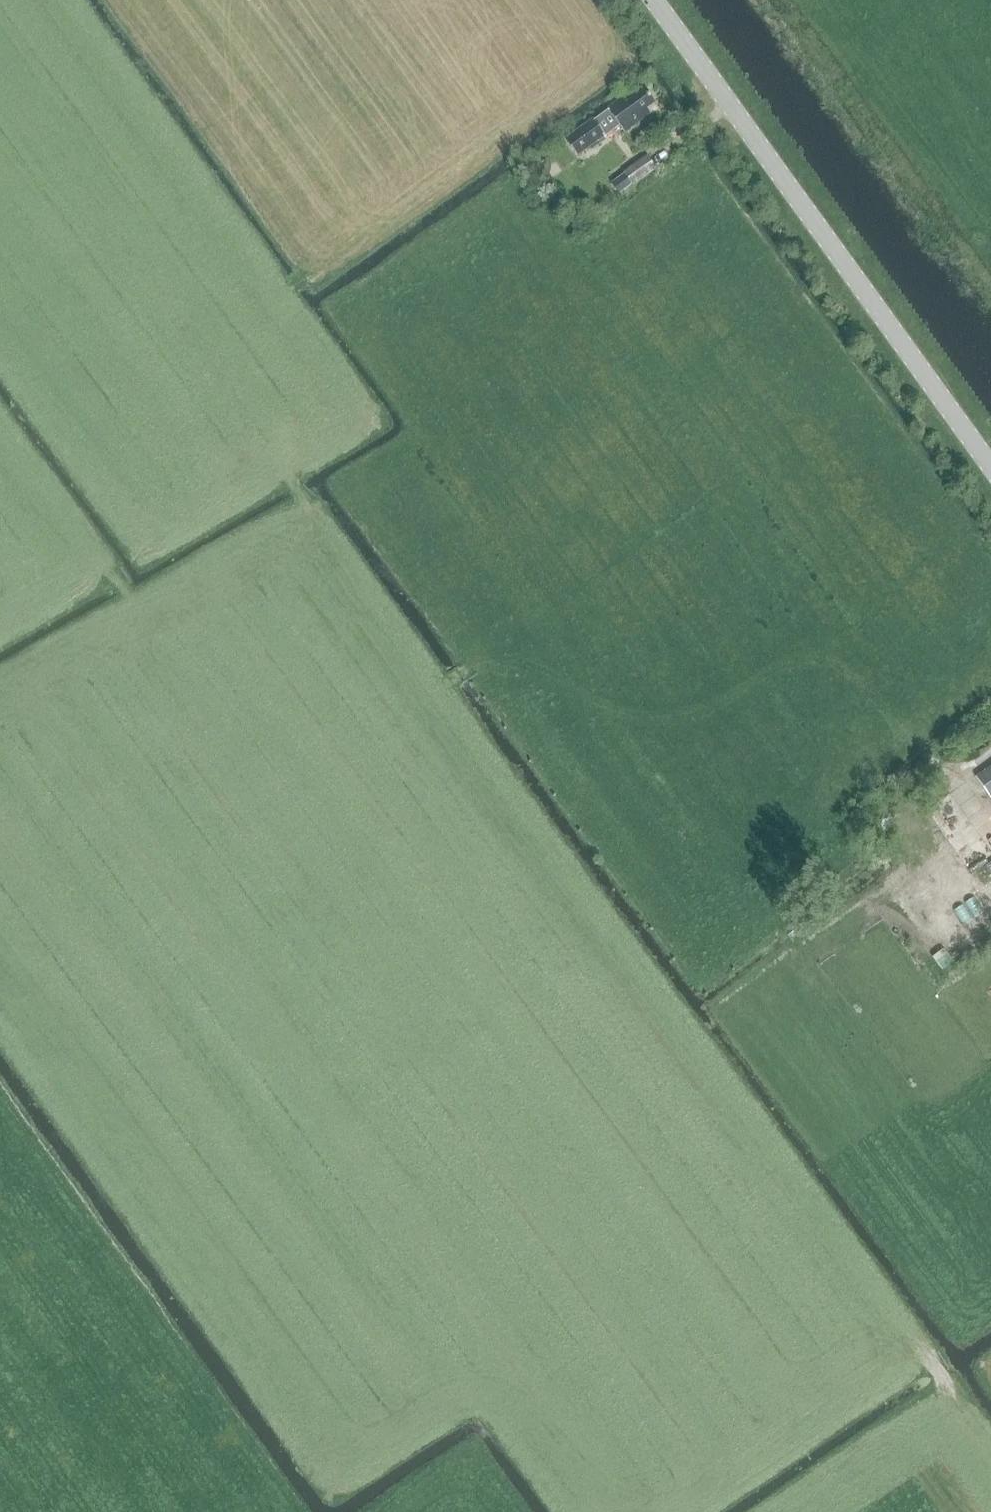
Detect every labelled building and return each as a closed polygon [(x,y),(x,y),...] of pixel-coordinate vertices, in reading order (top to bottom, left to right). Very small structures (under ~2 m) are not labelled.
[(651,113),(647,108),(654,103),(644,89),(627,101),(624,97),(607,108),(609,110),(594,121),(593,119),(566,139),(577,155),(619,125),(624,132),(651,113)] [(546,156),(534,164),(542,175),(549,171),(550,163),(546,156)] [(619,194),(656,168),(647,156),(610,182),(619,194)] [(975,779),(990,800),(990,767),(975,779)]
